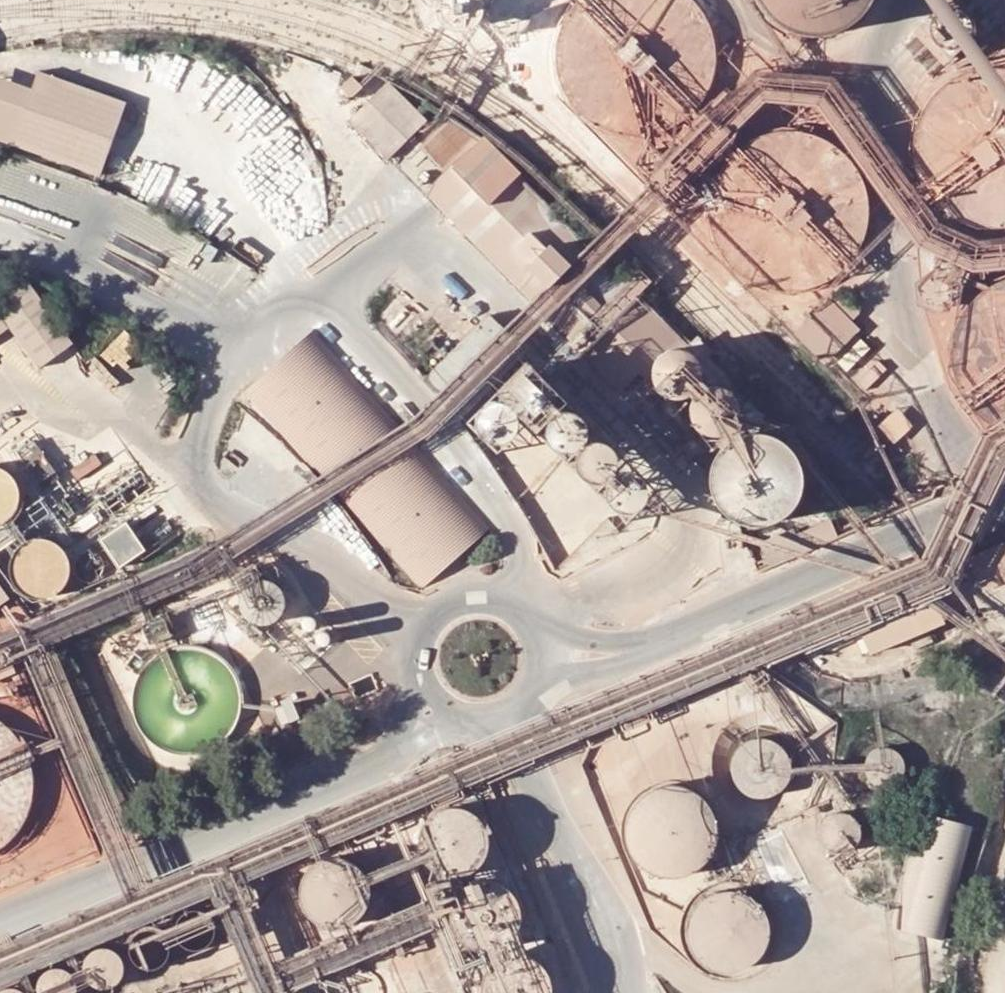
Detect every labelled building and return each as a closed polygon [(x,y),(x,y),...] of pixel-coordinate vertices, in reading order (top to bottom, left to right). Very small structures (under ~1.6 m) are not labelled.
[(436,3),(436,8),(437,12),(439,16),(441,20),(444,23),(448,25),(452,27),(457,28),(464,28),(468,26),(472,24),(475,21),(478,18),(480,14),(481,10),(482,6),(482,1),(481,0),(437,0),(436,3)] [(493,5),(492,7),(490,11),(490,15),(490,19),(491,23),(493,27),(496,31),(499,33),(503,35),(509,37),(513,37),(517,36),(521,34),(524,32),(527,29),(529,25),(531,21),(531,17),(531,13),(530,9),(528,5),(525,2),(524,0),(497,0),(495,2),(493,5)] [(617,137),(624,138),(633,139),(641,139),(649,138),(657,136),(665,134),(673,131),(680,127),(687,122),(694,116),(699,110),(704,104),(709,97),(713,89),(715,81),(717,73),(719,65),(719,56),(719,48),(717,40),(715,32),(712,24),(709,16),(704,9),(699,3),(696,0),(577,0),(573,4),(568,11),(564,18),(560,26),(557,34),(555,42),(554,50),(554,58),(555,67),(556,75),(558,83),(561,91),(565,98),(570,105),(575,112),(581,118),(587,123),(594,127),(602,131),(609,134),(617,137)] [(781,32),(784,33),(791,36),(799,38),(806,39),(814,39),(821,39),(829,37),(836,35),(843,32),(849,28),(855,24),(861,19),(866,13),(870,7),(873,0),(751,0),(754,6),(758,12),(763,18),(768,23),(774,28),(781,32)] [(947,10),(924,33),(955,65),(978,43),(947,10)] [(942,84),(936,88),(931,94),(926,101),(921,108),(918,116),(915,123),(913,131),(912,140),(911,148),(912,156),(913,165),(915,173),(918,180),(922,188),(926,195),(931,201),(937,207),(943,213),(950,217),(958,221),(965,225),(973,227),(981,229),(990,229),(999,229),(1004,229),(1004,66),(996,65),(987,66),(979,67),(971,69),(963,71),(956,75),(948,79),(942,84)] [(37,71),(31,88),(10,144),(98,176),(125,102),(37,71)] [(0,78),(0,140),(10,144),(31,88),(0,78)] [(388,159),(428,119),(389,81),(349,121),(388,159)] [(343,105),(356,93),(346,82),(333,94),(343,105)] [(761,289),(769,291),(771,292),(779,293),(787,294),(795,294),(804,293),(812,291),(820,288),(827,285),(834,280),(841,275),(847,270),(852,264),(857,257),(861,250),(865,242),(867,235),(869,227),(870,218),(870,210),(870,202),(868,194),(866,186),(862,178),(858,171),(854,164),(848,158),(842,152),(836,147),(829,143),(821,139),(811,135),(803,133),(795,132),(787,132),(779,133),(771,134),(762,137),(755,140),(748,144),(741,148),(734,153),(729,159),(723,166),(719,173),(715,180),(712,188),(710,196),(709,204),(708,212),(709,220),(710,229),(712,237),(715,244),(718,252),(723,259),(728,265),(733,271),(740,277),(746,281),(754,285),(761,289)] [(688,349),(623,282),(553,210),(480,138),(426,191),(497,263),(604,375),(619,391),(639,373),(651,385),(653,384),(652,379),(652,375),(653,370),(654,366),(656,362),(659,358),(663,355),(667,353),(671,352),(676,351),(680,352),(685,353),(688,349)] [(604,375),(497,263),(488,272),(596,384),(604,375)] [(1002,279),(994,282),(987,286),(980,291),(974,296),(968,302),(963,308),(958,315),(955,323),(952,330),(950,338),(948,347),(948,355),(948,363),(950,371),(952,379),(955,387),(958,394),(963,401),(968,408),(974,414),(980,419),(987,424),(994,428),(1002,431),(1004,432),(1004,278),(1002,279)] [(11,328),(40,367),(70,346),(24,282),(0,299),(0,336),(11,328)] [(822,304),(788,339),(818,370),(853,335),(822,304)] [(652,474),(492,314),(423,381),(471,436),(555,570),(652,474)] [(123,369),(147,346),(129,328),(106,351),(123,369)] [(413,595),(483,533),(306,334),(236,397),(413,595)] [(693,358),(689,355),(685,353),(680,352),(676,351),(671,352),(667,353),(663,355),(659,358),(656,362),(654,366),(653,370),(652,375),(652,379),(653,384),(654,387),(657,391),(660,394),(663,397),(667,399),(672,400),(676,400),(681,400),(685,399),(689,397),(693,394),(696,391),(698,387),(700,382),(701,378),(701,373),(700,369),(698,365),(696,361),(693,358)] [(698,392),(695,395),(692,398),(690,403),(689,407),(688,412),(689,417),(690,422),(692,426),(694,430),(698,434),(702,436),(706,439),(711,440),(716,440),(720,439),(725,438),(729,435),(733,432),(736,429),(738,425),(740,420),(741,416),(741,411),(740,406),(738,402),(736,398),(733,394),(729,391),(725,389),(721,387),(716,387),(711,387),(707,388),(702,389),(698,392)] [(740,437),(735,440),(731,442),(726,446),(722,451),(718,456),(716,461),(713,467),(712,473),(711,479),(712,485),(713,491),(715,497),(718,503),(721,508),(725,512),(730,516),(735,519),(744,523),(751,525),(757,525),(763,525),(769,524),(775,522),(781,519),(786,516),(790,511),(794,507),(798,501),(800,496),(802,490),(803,484),(803,478),(802,471),(801,465),(798,460),(795,454),(792,449),(787,445),(782,441),(777,438),(771,436),(765,435),(759,434),(752,434),(746,436),(740,437)] [(38,494),(10,456),(0,463),(0,522),(38,494)] [(917,504),(880,517),(889,540),(925,527),(917,504)] [(131,563),(156,546),(136,519),(112,536),(131,563)] [(759,543),(769,568),(837,539),(829,522),(797,535),(794,529),(759,543)] [(77,584),(73,538),(22,542),(26,588),(77,584)] [(981,592),(1004,582),(1004,542),(967,557),(981,592)] [(869,653),(943,623),(924,575),(850,605),(869,653)] [(10,728),(6,724),(0,720),(0,849),(5,845),(11,840),(16,834),(21,827),(25,820),(28,812),(31,804),(33,796),(33,788),(33,780),(32,772),(31,764),(28,756),(25,748),(21,741),(16,735),(10,728)] [(759,732),(754,734),(749,736),(745,740),(741,743),(738,747),(736,752),(735,757),(734,762),(734,767),(736,772),(738,777),(740,781),(744,785),(748,788),(752,791),(757,793),(762,794),(767,794),(772,793),(782,789),(786,786),(789,783),(792,779),(794,774),(796,769),(796,764),(796,759),(795,754),(793,749),(791,745),(787,741),(783,737),(779,735),(774,733),(769,732),(764,732),(759,732)] [(888,748),(884,747),(882,747),(878,748),(874,750),(871,752),(868,755),(866,759),(864,763),(863,767),(863,771),(864,775),(866,779),(868,783),(872,786),(875,788),(879,789),(884,790),(889,790),(893,788),(896,786),(900,784),(902,781),(905,777),(906,773),(906,769),(906,764),(904,760),(902,757),(900,753),(896,751),(893,749),(888,748)] [(646,791),(641,795),(639,797),(635,801),(631,807),(628,812),(626,818),(625,824),(625,837),(627,843),(629,849),(631,853),(635,859),(640,864),(643,867),(649,870),(654,873),(660,875),(666,876),(672,876),(678,875),(684,874),(690,872),(695,868),(700,865),(701,864),(705,860),(709,855),(712,850),(714,844),(716,838),(717,832),(717,826),(716,819),(714,814),(711,808),(708,803),(704,798),(699,794),(694,790),(688,787),(683,785),(676,784),(670,784),(664,784),(658,786),(652,788),(646,791)] [(432,812),(428,816),(427,816),(424,821),(421,826),(419,831),(417,837),(417,848),(418,853),(420,858),(423,863),(427,867),(428,868),(432,871),(437,874),(442,876),(447,877),(453,877),(459,877),(464,876),(469,873),(474,870),(478,867),(479,866),(482,862),(485,857),(487,852),(488,847),(489,842),(488,836),(487,831),(485,826),(482,821),(479,817),(475,814),(470,811),(465,808),(459,807),(454,807),(448,807),(443,808),(437,810),(432,812)] [(857,846),(859,842),(860,838),(860,837),(861,832),(860,828),(859,824),(857,821),(855,817),(851,815),(848,813),(844,812),(840,811),(835,812),(831,813),(829,814),(826,817),(823,820),(821,824),(820,828),(819,832),(819,836),(821,840),(823,844),(825,847),(827,849),(831,852),(835,853),(839,854),(843,854),(847,853),(851,851),(854,849),(857,846)] [(974,831),(919,815),(890,927),(944,943),(974,831)] [(322,858),(318,861),(313,864),(308,867),(305,871),(302,876),(299,886),(299,892),(299,898),(300,903),(302,908),(305,913),(308,916),(312,920),(316,923),(321,925),(326,926),(331,927),(336,927),(342,927),(348,925),(353,923),(356,920),(360,917),(364,912),(366,907),(368,902),(370,897),(370,891),(369,886),(368,880),(366,875),(364,873),(361,868),(358,864),(353,861),(349,859),(344,857),(338,856),(333,856),(328,857),(322,858)] [(475,883),(470,885),(465,888),(461,891),(457,895),(454,900),(452,905),(451,911),(450,916),(451,921),(452,927),(455,934),(458,939),(462,943),(467,946),(472,949),(477,951),(482,952),(488,952),(494,951),(499,950),(504,948),(506,947),(510,944),(514,940),(517,935),(520,930),(522,925),(523,920),(523,914),(522,909),(520,904),(518,899),(518,898),(515,894),(512,890),(508,887),(503,884),(498,883),(493,881),(487,881),(481,881),(475,883)] [(691,912),(689,918),(689,919),(687,925),(687,931),(688,937),(689,942),(691,948),(694,953),(697,958),(702,962),(707,966),(712,968),(718,971),(724,972),(730,972),(736,971),(742,970),(747,968),(752,965),(757,961),(761,957),(765,952),(767,947),(769,941),(770,939),(770,933),(770,927),(769,921),(768,916),(765,910),(762,906),(758,901),(753,897),(748,894),(743,892),(737,891),(731,890),(725,890),(719,891),(713,893),(708,895),(703,899),(698,903),(695,907),(691,912)] [(188,909),(184,910),(183,911),(180,914),(177,917),(175,920),(174,924),(173,929),(174,933),(175,937),(179,943),(182,946),(185,948),(189,949),(194,950),(198,949),(202,948),(207,946),(210,943),(212,940),(214,936),(215,932),(215,928),(215,923),(213,919),(211,916),(208,913),(205,910),(201,909),(197,908),(192,908),(188,909)] [(144,929),(140,931),(139,932),(136,934),(133,938),(131,941),(130,945),(129,950),(130,954),(131,958),(135,964),(138,967),(141,969),(145,970),(150,971),(154,970),(158,969),(162,967),(166,964),(168,960),(170,957),(171,953),(171,948),(171,944),(169,940),(167,937),(164,934),(161,931),(157,929),(153,929),(148,929),(144,929)] [(99,949),(95,950),(93,951),(90,954),(87,957),(85,961),(84,965),(84,969),(84,973),(85,977),(89,983),(92,986),(96,988),(100,989),(104,990),(108,990),(112,989),(116,987),(120,983),(123,980),(125,976),(126,972),(126,968),(125,964),(124,960),(121,956),(119,953),(115,950),(111,949),(107,948),(103,948),(99,949)] [(504,957),(501,958),(497,961),(492,964),(488,968),(485,972),(483,977),(481,982),(480,988),(480,992),(552,992),(552,990),(552,984),(550,979),(549,976),(547,971),(544,967),(540,963),(536,960),(531,957),(526,956),(520,955),(515,954),(510,955),(504,957)] [(48,971),(46,971),(43,974),(40,977),(38,981),(37,985),(36,989),(37,992),(78,992),(78,988),(78,984),(76,980),(74,976),(71,973),(68,971),(64,969),(60,968),(56,968),(51,969),(48,971)]
